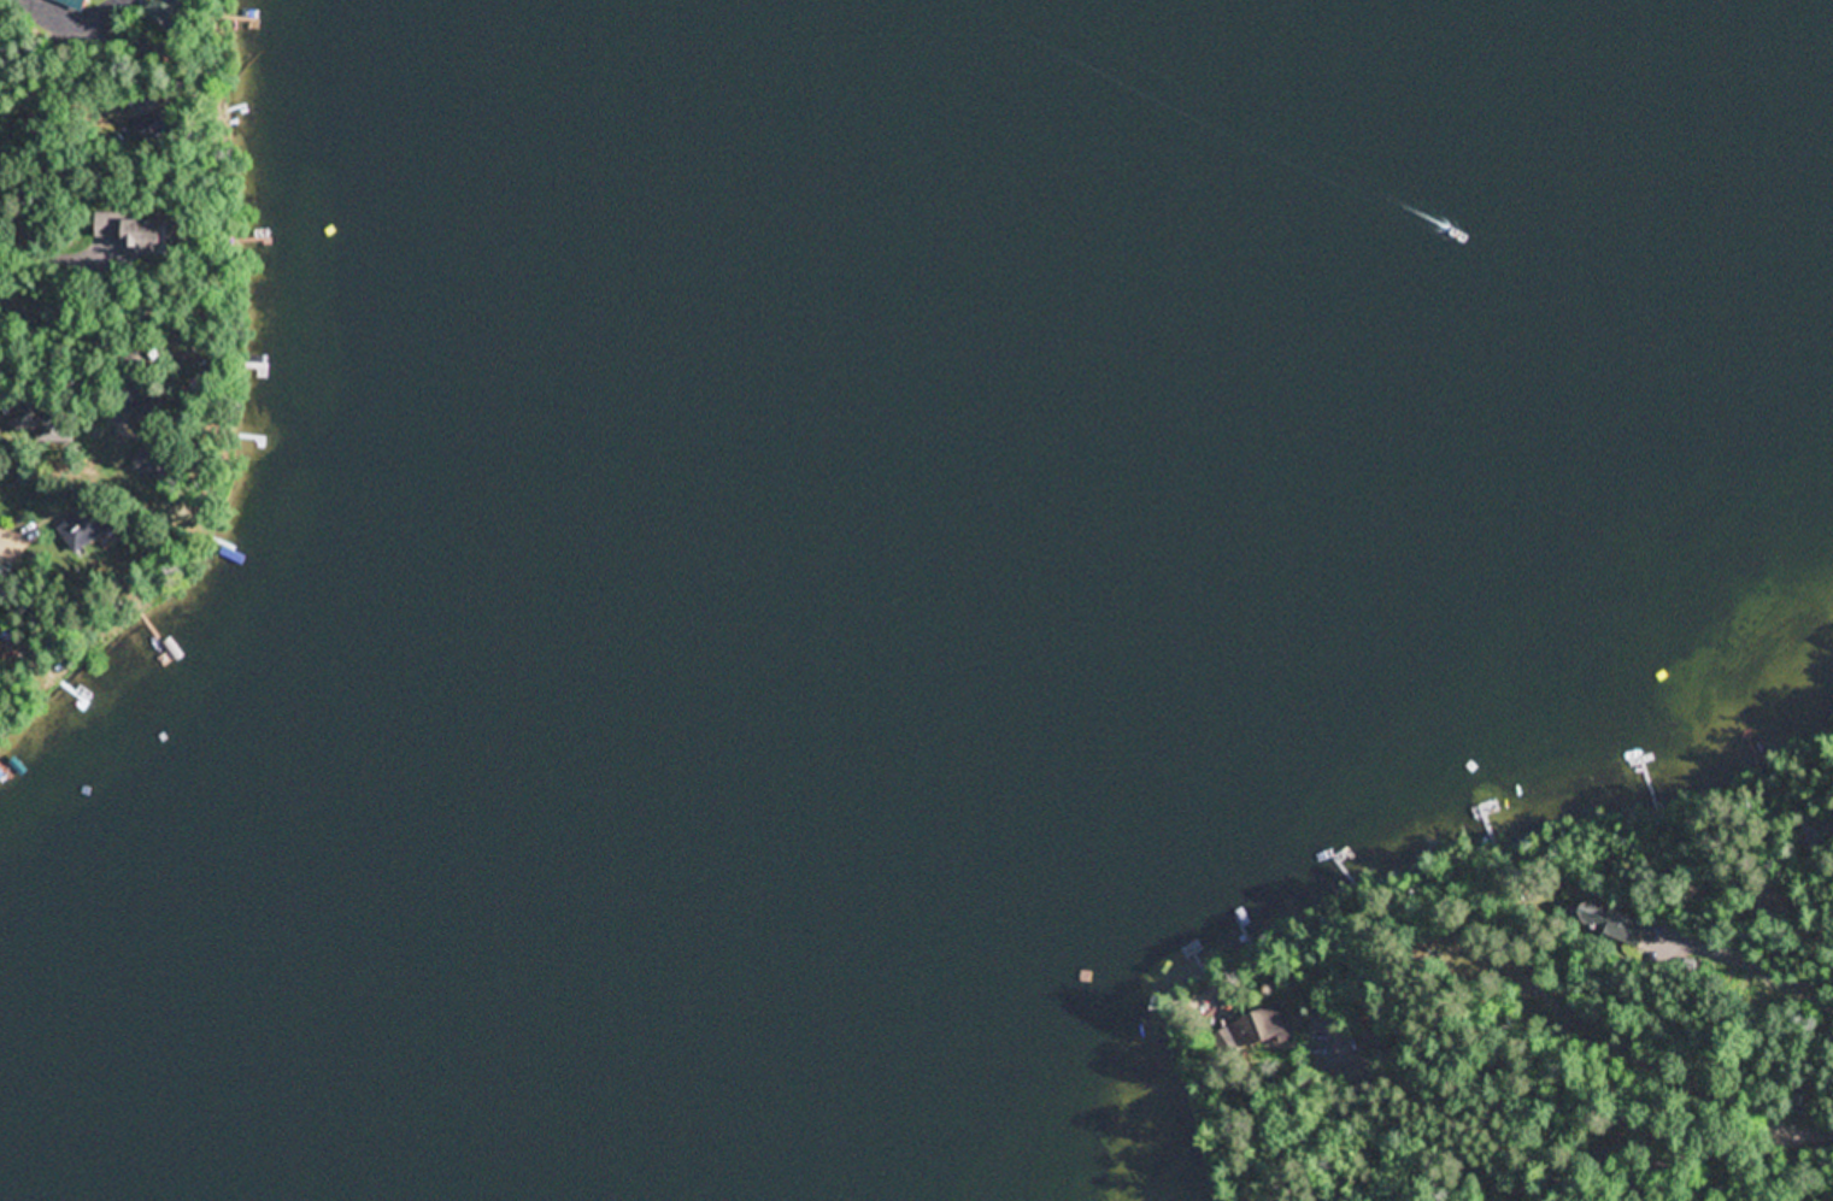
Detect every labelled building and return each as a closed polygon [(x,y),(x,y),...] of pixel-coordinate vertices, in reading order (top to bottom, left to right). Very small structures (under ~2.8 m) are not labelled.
[(85,12),(89,0),(54,0),(85,12)] [(193,0),(158,0),(148,11),(179,41),(206,12),(193,0)] [(152,116),(151,101),(131,103),(132,117),(152,116)] [(99,217),(103,239),(121,236),(117,214),(99,217)] [(142,258),(172,258),(172,220),(129,220),(129,248),(142,248),(142,258)] [(133,473),(165,480),(172,454),(140,446),(133,473)] [(121,525),(101,498),(59,529),(79,556),(121,525)] [(1631,948),(1643,922),(1617,909),(1615,914),(1590,902),(1579,923),(1631,948)] [(1297,1014),(1286,1018),(1282,1006),(1229,1025),(1239,1054),(1293,1036),(1292,1033),(1302,1029),(1297,1014)]
